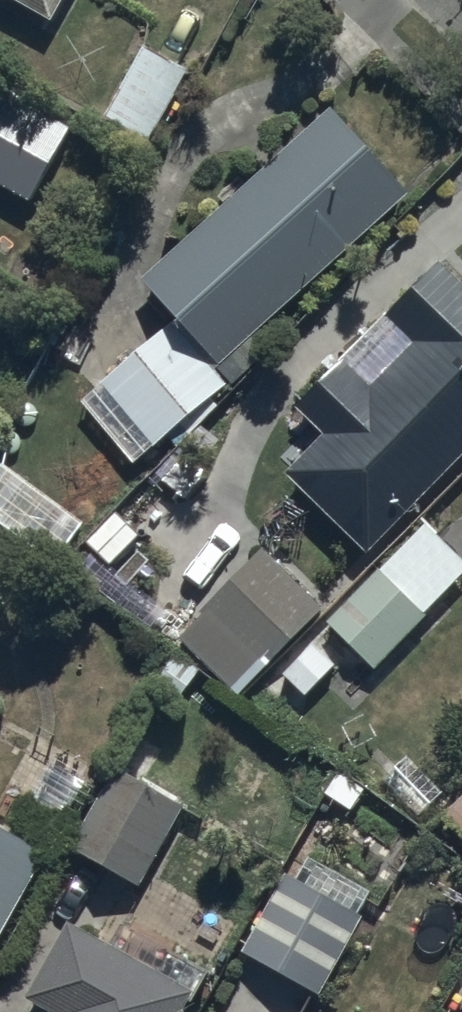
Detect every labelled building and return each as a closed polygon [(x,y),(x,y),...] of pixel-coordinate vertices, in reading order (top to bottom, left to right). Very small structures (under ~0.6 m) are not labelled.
[(49,21),(61,0),(12,0),(49,21)] [(0,91),(0,184),(29,199),(68,128),(0,91)] [(405,195),(326,108),(139,280),(232,384),(277,342),(262,326),(405,195)] [(365,553),(461,454),(461,288),(437,263),(385,315),(412,342),(368,386),(342,361),(295,409),(319,433),(282,471),(365,553)] [(171,323),(99,383),(152,446),(224,386),(171,323)] [(425,610),(461,572),(461,569),(422,530),(383,569),(425,610)] [(321,609),(258,549),(176,635),(239,695),(321,609)] [(377,570),(323,624),(371,672),(425,617),(377,570)] [(61,848),(133,888),(180,808),(139,784),(160,749),(130,731),(61,848)] [(461,839),(461,791),(438,815),(461,839)] [(43,854),(0,830),(0,932),(43,854)] [(362,918),(282,874),(239,953),(319,997),(362,918)] [(189,1001),(192,1002),(209,972),(123,923),(108,948),(65,924),(22,999),(44,1011),(183,1011),(189,1001)]
